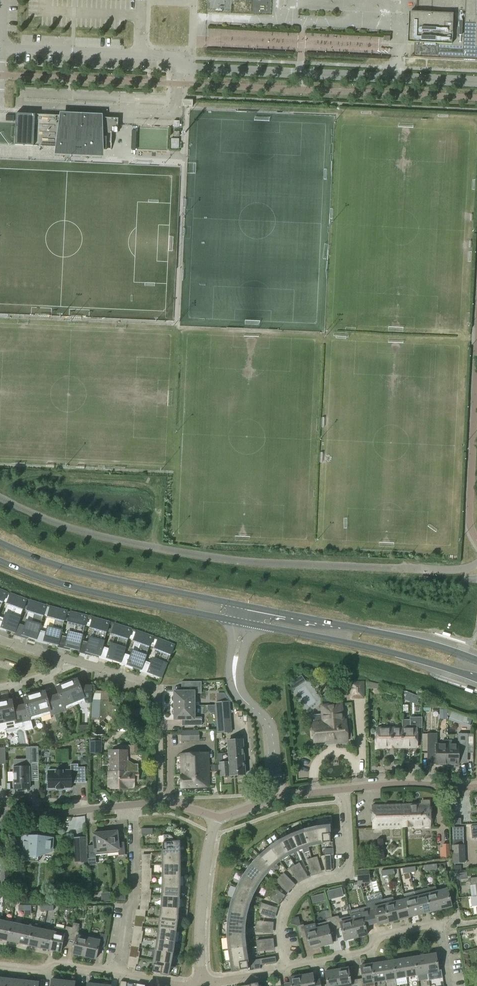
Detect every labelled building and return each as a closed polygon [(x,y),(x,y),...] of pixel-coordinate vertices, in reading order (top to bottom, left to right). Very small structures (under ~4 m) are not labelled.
[(415,13),(408,13),(407,44),(414,44),(414,56),(410,56),(410,58),(476,61),(476,16),(476,11),(476,0),(416,0),(415,13)] [(118,118),(39,114),(16,113),(14,145),(117,150),(118,125),(118,118)] [(179,139),(171,139),(171,149),(179,149),(179,139)] [(10,594),(7,603),(14,606),(11,613),(6,611),(0,629),(6,631),(7,629),(14,632),(14,634),(23,609),(27,600),(10,594)] [(30,601),(27,610),(34,612),(32,620),(27,618),(21,636),(27,638),(28,636),(36,638),(35,641),(36,641),(44,615),(47,606),(30,601)] [(50,607),(48,616),(55,618),(53,626),(48,624),(43,643),(49,644),(50,642),(58,644),(57,646),(58,646),(64,621),(67,611),(50,607)] [(70,612),(68,621),(76,623),(74,631),(69,630),(64,648),(70,649),(71,647),(79,649),(78,651),(79,652),(85,626),(87,616),(70,612)] [(93,618),(90,627),(97,629),(95,637),(90,635),(85,653),(91,655),(92,653),(99,655),(99,657),(100,657),(107,632),(109,622),(93,618)] [(115,624),(112,633),(119,635),(117,643),(112,641),(106,659),(112,661),(113,659),(120,662),(120,664),(128,638),(131,629),(115,624)] [(131,629),(128,638),(133,640),(136,631),(131,629)] [(136,631),(133,640),(140,643),(138,650),(133,648),(126,666),(132,668),(133,666),(141,669),(140,671),(141,671),(150,646),(153,637),(136,631)] [(153,637),(150,646),(155,648),(158,639),(153,637)] [(158,639),(155,648),(162,651),(159,658),(154,656),(147,674),(153,676),(153,674),(161,677),(160,679),(161,679),(174,645),(158,639)] [(300,675),(288,684),(292,690),(304,681),(300,675)] [(75,678),(66,681),(75,705),(85,701),(85,702),(91,702),(91,686),(80,686),(77,679),(76,680),(75,678)] [(59,695),(53,697),(58,712),(65,710),(65,709),(75,705),(66,681),(57,685),(58,687),(56,688),(59,695)] [(186,691),(182,691),(174,691),(174,695),(172,696),(172,699),(172,701),(174,702),(174,705),(194,705),(194,693),(201,693),(201,682),(186,682),(186,691)] [(363,698),(363,682),(351,682),(351,698),(363,698)] [(53,697),(47,699),(45,692),(44,692),(43,690),(33,693),(40,717),(51,714),(51,715),(54,714),(58,712),(53,697)] [(110,692),(93,691),(91,719),(108,721),(110,692)] [(410,694),(404,692),(402,699),(408,701),(410,694)] [(25,705),(19,707),(24,726),(25,730),(33,729),(30,720),(40,717),(33,693),(24,695),(25,698),(23,698),(25,705)] [(19,707),(13,708),(12,701),(10,701),(10,699),(0,700),(5,729),(16,727),(16,728),(24,726),(19,707)] [(217,733),(231,732),(229,702),(215,703),(217,733)] [(340,704),(324,706),(322,706),(324,722),(313,723),(315,741),(334,739),(334,741),(347,740),(346,732),(350,731),(349,722),(345,722),(345,720),(342,721),(340,704)] [(194,705),(174,705),(174,708),(172,710),(172,712),(172,714),(174,716),(174,719),(188,719),(188,725),(202,725),(201,717),(194,717),(194,705)] [(451,712),(449,718),(456,720),(458,714),(451,712)] [(403,722),(403,727),(401,727),(402,747),(417,747),(416,727),(410,727),(410,722),(403,722)] [(402,747),(401,727),(376,728),(377,748),(402,747)] [(182,740),(198,740),(198,731),(182,731),(182,740)] [(443,740),(443,744),(437,744),(437,733),(427,733),(427,753),(436,753),(436,764),(447,764),(447,740),(443,740)] [(447,740),(447,764),(458,764),(458,753),(467,753),(467,733),(458,733),(458,744),(452,744),(452,740),(447,740)] [(230,762),(228,762),(220,762),(221,776),(231,775),(231,776),(244,775),(242,739),(228,740),(230,762)] [(101,753),(101,741),(89,741),(89,753),(101,753)] [(30,747),(31,763),(39,763),(38,747),(30,747)] [(137,764),(133,764),(127,760),(127,750),(108,750),(108,789),(127,789),(127,787),(134,787),(134,778),(138,778),(138,771),(137,771),(137,764)] [(208,752),(180,753),(182,775),(180,775),(181,787),(209,785),(208,752)] [(48,770),(48,773),(47,775),(47,780),(48,782),(48,788),(71,788),(71,781),(78,781),(78,764),(70,764),(70,771),(58,772),(58,770),(48,770)] [(32,767),(14,767),(14,789),(17,789),(17,791),(27,791),(27,789),(29,789),(29,779),(32,779),(32,767)] [(404,805),(404,827),(430,826),(429,801),(421,801),(421,805),(404,805)] [(404,827),(404,805),(372,806),(373,828),(404,827)] [(464,840),(464,826),(453,825),(453,840),(464,840)] [(316,827),(318,843),(330,842),(329,833),(329,826),(327,826),(317,827),(316,827)] [(318,843),(316,827),(314,828),(305,830),(303,830),(308,846),(314,845),(314,844),(318,843)] [(107,854),(105,830),(97,831),(97,833),(92,834),(93,835),(93,834),(94,845),(88,846),(89,858),(96,857),(95,855),(107,854)] [(112,830),(105,830),(107,854),(118,853),(119,855),(125,855),(124,842),(118,843),(117,832),(117,831),(112,832),(112,830)] [(293,834),(291,835),(298,849),(302,848),(304,853),(309,851),(308,846),(303,830),(302,831),(293,834)] [(163,853),(179,853),(179,842),(174,842),(174,841),(173,840),(173,839),(173,838),(172,837),(171,836),(170,836),(169,835),(168,835),(162,835),(162,836),(163,836),(163,842),(162,842),(163,853)] [(298,849),(291,835),(290,835),(281,840),(280,840),(288,855),(289,854),(294,852),(294,851),(298,849)] [(21,836),(20,857),(21,857),(21,855),(26,856),(26,861),(38,862),(39,850),(51,851),(52,838),(21,836)] [(74,838),(75,855),(75,863),(86,862),(85,838),(74,838)] [(288,855),(280,840),(278,841),(270,847),(269,848),(279,860),(282,858),(283,858),(288,855)] [(440,848),(440,858),(450,858),(449,844),(442,844),(442,848),(440,848)] [(465,863),(465,845),(452,845),(452,863),(465,863)] [(260,855),(259,856),(271,868),(274,872),(279,867),(276,863),(279,860),(269,848),(268,848),(260,855)] [(179,853),(163,853),(163,858),(163,864),(179,864),(179,853)] [(271,868),(259,856),(258,857),(252,864),(251,865),(263,876),(266,872),(266,873),(270,868),(271,868)] [(0,857),(1,888),(10,887),(8,857),(0,857)] [(299,863),(294,865),(298,871),(303,869),(299,863)] [(179,875),(179,864),(163,864),(163,871),(163,875),(179,875)] [(244,875),(243,876),(257,885),(261,879),(263,876),(251,865),(250,867),(244,875)] [(298,871),(294,865),(290,868),(293,874),(298,871)] [(358,880),(369,879),(368,870),(357,871),(358,880)] [(280,877),(284,882),(288,878),(284,873),(280,877)] [(163,879),(162,886),(179,886),(179,875),(163,875),(163,879)] [(238,886),(237,887),(252,894),(254,890),(257,885),(243,876),(242,877),(238,886)] [(284,882),(280,877),(276,881),(280,885),(284,882)] [(179,886),(162,886),(162,892),(162,897),(179,898),(179,886)] [(233,898),(232,899),(248,904),(248,903),(251,898),(250,898),(252,894),(237,887),(236,889),(233,898)] [(271,887),(268,891),(274,895),(276,890),(271,887)] [(440,908),(436,892),(435,887),(424,889),(430,911),(440,908)] [(341,889),(334,891),(336,898),(343,897),(341,889)] [(424,889),(414,892),(419,914),(430,911),(424,889)] [(447,889),(436,892),(440,908),(452,906),(452,905),(451,905),(447,889)] [(274,895),(268,891),(265,896),(271,900),(274,895)] [(419,914),(414,892),(404,894),(405,900),(409,916),(419,914)] [(110,893),(102,894),(103,902),(111,901),(110,893)] [(179,898),(162,897),(162,901),(161,907),(178,909),(179,898)] [(229,910),(229,911),(245,915),(246,910),(246,911),(248,905),(248,904),(232,899),(232,900),(229,910)] [(384,905),(383,900),(366,904),(367,908),(370,921),(376,919),(377,924),(376,924),(377,924),(388,922),(384,905)] [(409,916),(405,900),(394,902),(398,919),(409,916)] [(394,902),(384,905),(388,922),(398,919),(394,902)] [(178,909),(161,907),(161,914),(161,918),(177,920),(178,909)] [(370,921),(367,908),(361,910),(361,913),(350,916),(355,937),(367,934),(367,933),(367,934),(364,922),(370,921)] [(245,915),(229,911),(229,913),(227,923),(227,924),(244,925),(245,919),(244,919),(245,915)] [(324,912),(326,919),(326,922),(315,924),(320,946),(332,943),(332,942),(329,931),(335,929),(332,917),(330,911),(324,912)] [(355,937),(350,916),(339,919),(338,916),(332,917),(335,929),(341,928),(344,939),(343,939),(343,940),(355,937)] [(160,922),(159,929),(175,931),(177,920),(161,918),(160,922)] [(0,921),(0,923),(0,938),(7,940),(11,923),(0,921)] [(11,923),(7,940),(18,942),(21,926),(11,923)] [(72,927),(69,940),(75,941),(73,952),(72,952),(72,953),(84,956),(89,934),(78,932),(79,924),(73,923),(72,927)] [(244,925),(227,924),(227,926),(227,935),(227,937),(243,936),(243,932),(244,932),(244,926),(244,925)] [(320,946),(315,924),(304,927),(303,924),(297,926),(300,938),(306,937),(309,948),(308,948),(308,949),(320,946)] [(21,926),(18,942),(28,944),(32,928),(21,926)] [(53,932),(50,949),(61,951),(63,938),(69,940),(72,927),(66,926),(65,929),(55,927),(53,932)] [(42,930),(32,928),(28,944),(39,947),(42,930)] [(158,935),(158,940),(174,942),(175,931),(159,929),(158,935)] [(42,930),(39,947),(50,949),(53,932),(42,930)] [(100,937),(89,934),(84,956),(96,958),(97,958),(96,958),(98,946),(105,947),(107,935),(101,934),(100,937)] [(243,936),(227,937),(227,938),(228,948),(228,950),(245,947),(245,946),(244,940),(243,936)] [(157,944),(156,950),(172,953),(174,942),(158,940),(157,944)] [(246,953),(245,947),(228,950),(230,960),(246,958),(245,953),(246,953)] [(172,953),(156,950),(154,957),(155,957),(154,961),(170,964),(172,953)] [(436,954),(425,956),(427,973),(428,980),(429,980),(429,979),(442,977),(442,978),(441,970),(438,970),(436,955),(436,954)] [(427,973),(425,956),(414,958),(416,974),(427,973)] [(248,969),(246,958),(230,960),(232,971),(239,970),(248,969)] [(416,974),(414,958),(403,959),(406,976),(416,974)] [(406,976),(403,959),(393,961),(395,978),(406,976)] [(170,964),(154,961),(152,972),(160,974),(168,975),(170,964)] [(395,978),(393,961),(382,963),(385,980),(395,978)] [(382,963),(371,965),(374,981),(385,980),(382,963)] [(356,979),(357,985),(375,985),(374,981),(371,965),(360,966),(360,967),(362,978),(356,979)] [(356,979),(350,980),(348,969),(349,969),(349,968),(336,970),(339,985),(357,985),(356,979)] [(336,970),(324,972),(324,973),(325,973),(327,984),(321,985),(339,985),(336,970)] [(314,981),(312,975),(313,975),(313,974),(301,976),(302,985),(321,985),(320,980),(314,981)] [(290,984),(284,985),(302,985),(301,976),(289,978),(289,979),(289,978),(290,984)]
